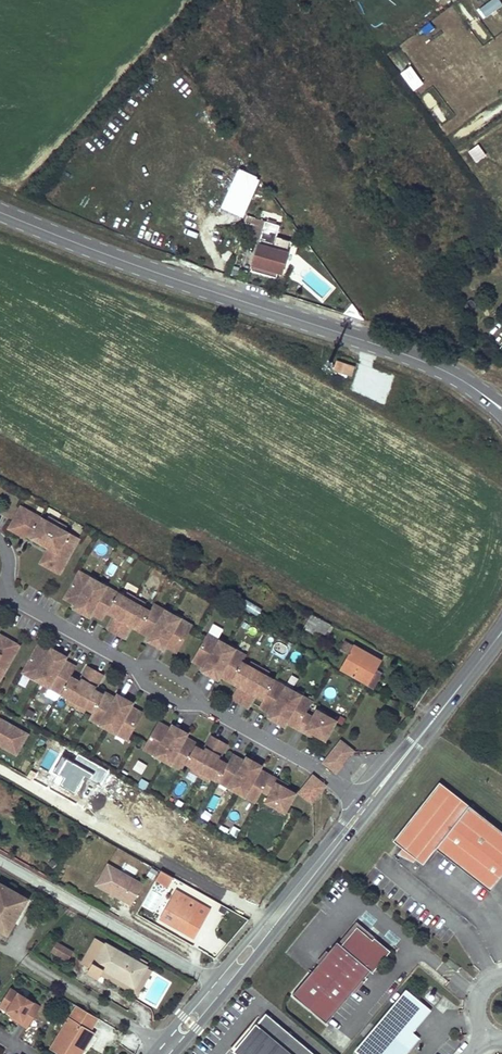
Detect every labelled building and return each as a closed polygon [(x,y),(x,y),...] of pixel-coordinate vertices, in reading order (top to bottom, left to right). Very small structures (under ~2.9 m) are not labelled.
[(422,81),(411,65),(401,73),(412,88),(422,81)] [(252,195),(245,190),(253,177),(243,170),(229,193),(246,204),(252,195)] [(268,239),(270,236),(276,238),(279,226),(256,218),(251,234),(268,239)] [(260,239),(258,244),(278,250),(279,245),(260,239)] [(279,265),(283,266),(288,248),(279,245),(278,250),(258,244),(252,264),(277,272),(279,265)] [(277,272),(252,264),(249,274),(274,281),(277,272)] [(349,374),(351,365),(338,361),(335,369),(349,374)] [(42,562),(60,572),(78,540),(69,535),(42,520),(41,523),(33,518),(35,515),(21,507),(10,527),(23,534),(24,532),(33,537),(34,534),(37,536),(35,538),(50,546),(55,549),(51,554),(47,552),(42,562)] [(91,578),(79,571),(77,575),(89,582),(91,578)] [(96,612),(94,614),(102,619),(106,612),(107,610),(115,614),(114,617),(130,626),(132,623),(140,628),(139,630),(146,635),(148,632),(151,634),(150,637),(148,640),(163,649),(165,645),(166,643),(170,645),(168,647),(176,652),(189,629),(177,623),(179,619),(165,611),(163,614),(151,608),(150,611),(127,598),(117,592),(115,596),(103,590),(106,586),(91,578),(89,582),(77,575),(65,598),(73,602),(74,600),(77,602),(76,604),(74,607),(89,616),(91,613),(92,610),(96,612)] [(117,592),(106,586),(103,590),(115,596),(117,592)] [(142,601),(129,594),(127,598),(140,605),(142,601)] [(258,615),(261,606),(245,600),(242,609),(258,615)] [(165,611),(153,604),(151,608),(163,614),(165,611)] [(330,625),(331,624),(311,612),(302,628),(322,639),(324,637),(326,638),(333,626),(330,625)] [(191,625),(179,619),(177,623),(189,629),(191,625)] [(219,641),(208,635),(207,634),(205,638),(217,645),(219,641)] [(0,638),(0,679),(17,648),(0,638)] [(317,735),(325,739),(332,725),(330,724),(319,718),(321,715),(315,711),(311,719),(304,714),(309,705),(298,699),(300,695),(286,687),(284,690),(272,684),(274,680),(264,675),(241,662),(243,659),(231,652),(233,649),(219,641),(217,645),(205,638),(193,661),(200,665),(202,663),(205,665),(204,667),(202,671),(217,679),(220,673),(223,675),(222,678),(230,682),(231,680),(240,684),(238,686),(255,696),(256,693),(264,698),(263,700),(259,707),(267,711),(268,709),(272,711),(270,713),(268,716),(284,725),(285,722),(287,719),(290,721),(289,724),(297,728),(315,738),(317,735)] [(369,669),(376,657),(345,639),(339,650),(348,655),(340,670),(365,684),(373,671),(369,669)] [(110,700),(112,698),(104,693),(102,696),(94,691),(95,688),(79,679),(78,682),(69,677),(71,675),(74,668),(67,664),(65,666),(62,664),(65,658),(50,650),(47,656),(44,654),(45,651),(37,647),(24,670),(36,676),(34,680),(48,688),(50,684),(62,691),(60,695),(79,705),(83,708),(92,713),(91,716),(102,722),(100,726),(115,734),(117,730),(128,737),(141,714),(133,709),(132,712),(129,710),(130,708),(132,704),(117,696),(115,699),(113,702),(110,700)] [(245,655),(233,649),(231,652),(243,659),(245,655)] [(376,657),(369,669),(373,671),(380,659),(376,657)] [(266,671),(253,664),(251,667),(264,675),(266,671)] [(36,676),(24,670),(22,673),(34,680),(36,676)] [(373,671),(365,684),(372,688),(379,675),(373,671)] [(286,687),(274,680),(272,684),(284,690),(286,687)] [(62,691),(50,684),(48,688),(60,695),(62,691)] [(312,701),(300,695),(298,699),(309,705),(312,701)] [(79,705),(69,700),(67,704),(81,711),(83,708),(79,705)] [(332,721),(321,715),(319,718),(330,724),(332,721)] [(102,722),(91,716),(89,720),(100,726),(102,722)] [(0,718),(0,747),(16,755),(28,733),(0,718)] [(164,730),(165,728),(158,723),(145,746),(157,753),(154,756),(169,764),(171,760),(182,767),(184,764),(217,783),(219,779),(230,785),(228,789),(243,797),(245,794),(256,800),(262,790),(269,794),(265,802),(271,805),(272,801),(283,807),(286,809),(294,795),(286,790),(288,788),(261,773),(260,775),(256,773),(258,771),(260,768),(245,759),(243,762),(241,765),(238,763),(240,760),(232,756),(228,763),(227,765),(218,761),(220,758),(203,749),(202,751),(194,747),(195,744),(187,740),(186,742),(182,740),(184,738),(186,735),(171,726),(169,730),(168,732),(164,730)] [(128,737),(117,730),(115,734),(126,740),(128,737)] [(341,739),(323,762),(336,772),(355,750),(341,739)] [(157,753),(145,746),(143,750),(154,756),(157,753)] [(142,773),(147,764),(137,759),(132,768),(142,773)] [(171,760),(169,764),(180,771),(182,767),(171,760)] [(207,777),(194,770),(191,774),(205,781),(207,777)] [(312,774),(299,792),(312,802),(326,785),(312,774)] [(230,785),(219,779),(217,783),(228,789),(230,785)] [(439,782),(393,841),(403,848),(415,858),(423,864),(436,848),(490,890),(501,875),(501,831),(439,782)] [(256,800),(245,794),(243,797),(254,804),(256,800)] [(283,807),(272,801),(271,805),(281,811),(283,807)] [(415,858),(403,848),(399,853),(413,860),(415,858)] [(107,863),(95,886),(132,907),(145,885),(107,863)] [(159,869),(154,880),(169,886),(173,874),(159,869)] [(22,896),(0,884),(0,930),(1,931),(7,934),(13,923),(8,920),(22,896)] [(195,912),(193,911),(198,904),(176,891),(161,918),(184,931),(195,912)] [(13,923),(27,899),(22,896),(8,920),(13,923)] [(326,1023),(370,971),(372,972),(390,950),(374,937),(372,939),(357,926),(341,945),(337,941),(292,994),(326,1023)] [(146,966),(148,963),(140,958),(138,962),(96,938),(82,963),(90,968),(87,972),(98,978),(104,969),(135,987),(146,967),(146,966)] [(73,952),(56,942),(51,950),(68,960),(73,952)] [(138,995),(152,970),(146,967),(135,987),(104,969),(101,974),(138,995)] [(0,1000),(0,1011),(26,1028),(41,1005),(10,985),(0,1000)] [(413,1043),(413,1039),(409,1039),(407,1037),(411,1032),(429,1011),(406,991),(356,1050),(361,1053),(404,1053),(413,1043)] [(93,1033),(90,1031),(98,1018),(77,1005),(52,1048),(62,1053),(78,1053),(85,1041),(87,1042),(93,1033)] [(261,1019),(266,1013),(262,1010),(257,1016),(261,1019)] [(266,1013),(261,1019),(257,1016),(247,1028),(251,1031),(236,1048),(243,1053),(315,1053),(266,1013)] [(251,1031),(247,1028),(229,1049),(235,1053),(243,1053),(236,1048),(251,1031)] [(418,1038),(411,1032),(407,1037),(409,1039),(413,1039),(413,1043),(418,1038)] [(87,1042),(85,1041),(78,1053),(80,1053),(87,1042)]
